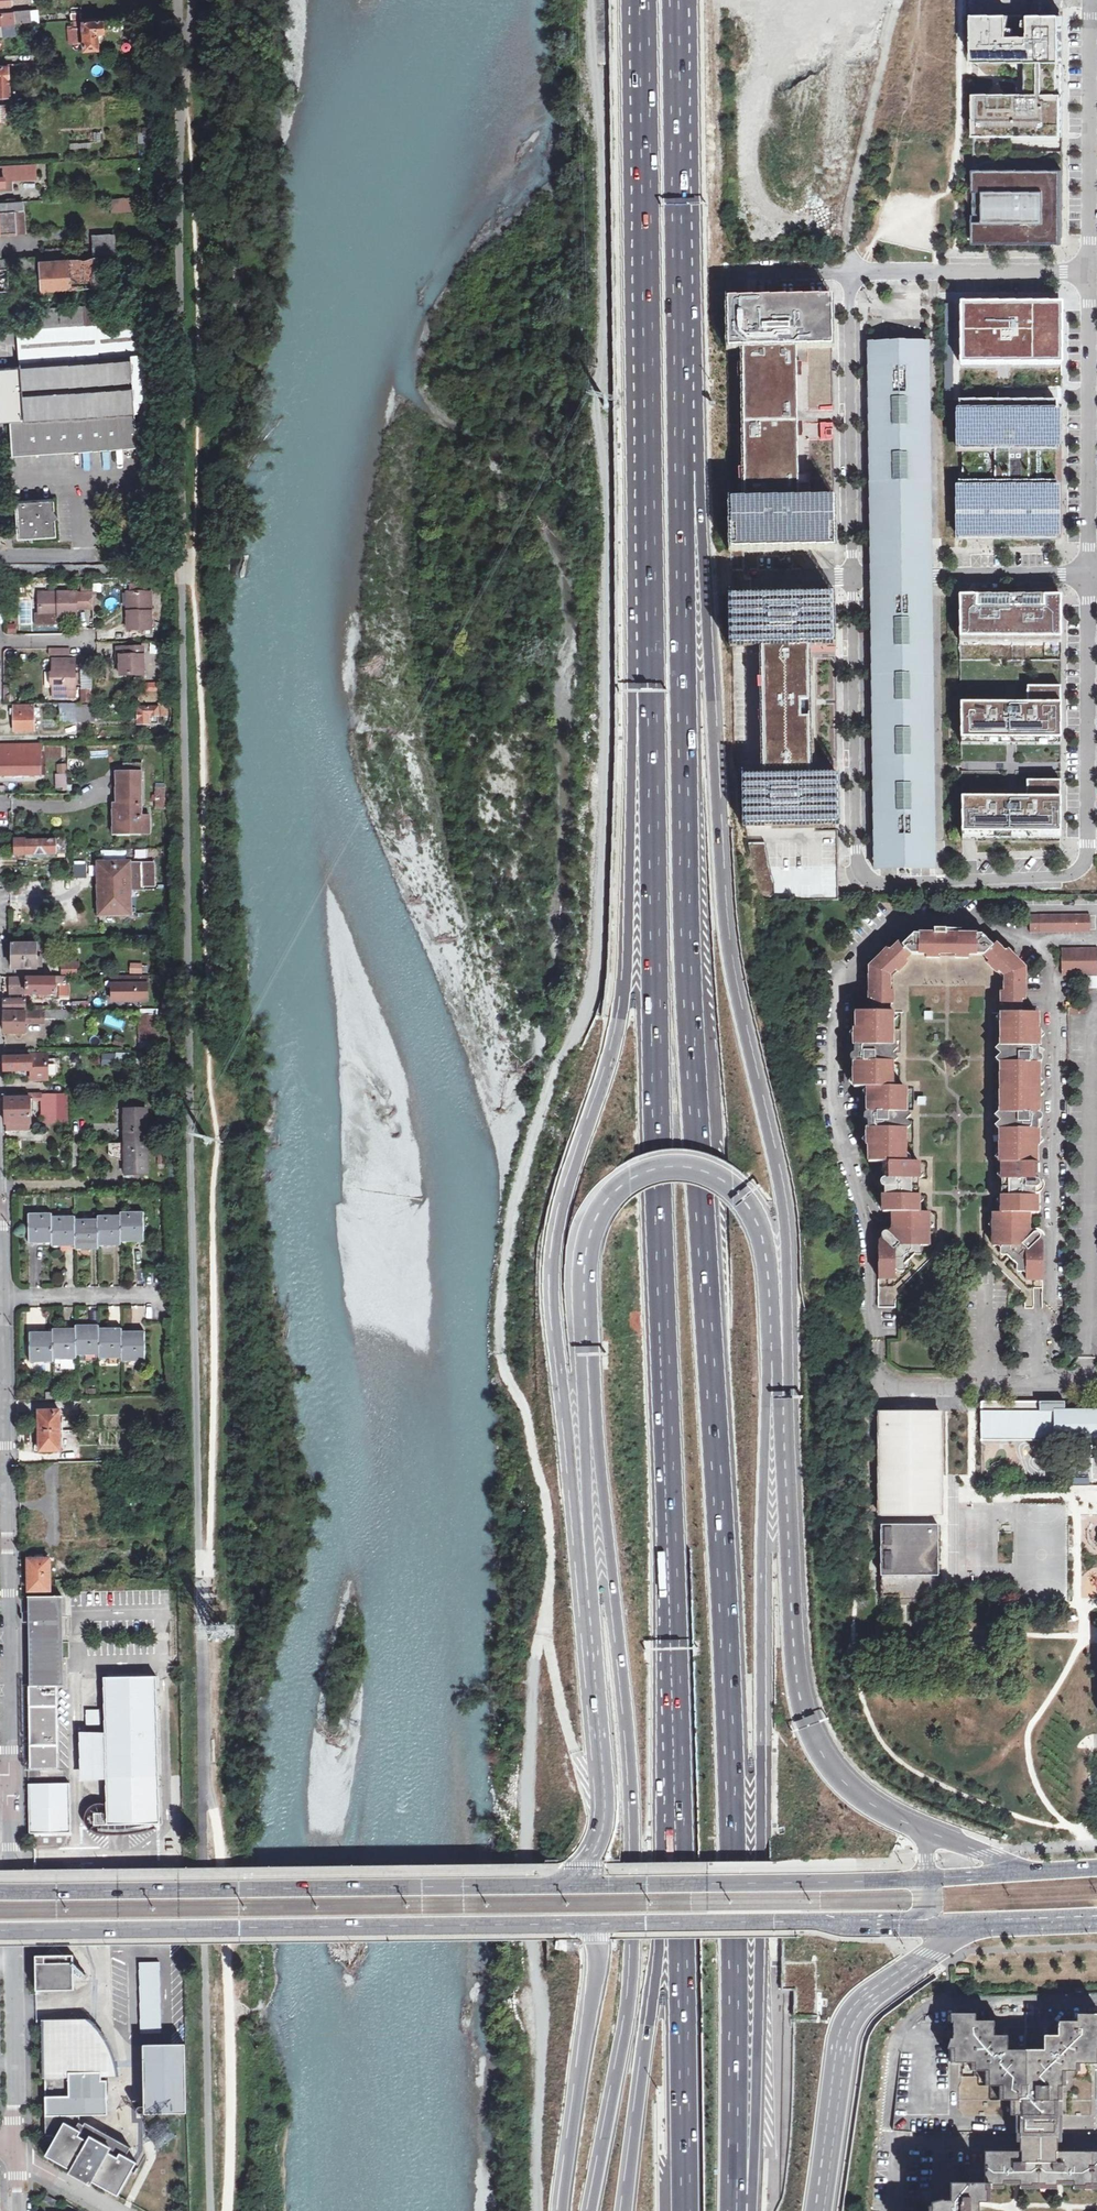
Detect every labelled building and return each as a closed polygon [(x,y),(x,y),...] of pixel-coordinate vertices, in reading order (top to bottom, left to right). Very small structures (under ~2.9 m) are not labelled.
[(27,22),(27,11),(9,12),(9,14),(0,14),(0,24),(27,22)] [(101,17),(80,19),(81,26),(72,27),(74,41),(82,41),(82,48),(97,47),(96,32),(102,31),(101,17)] [(1061,17),(973,17),(973,72),(1038,72),(1061,72),(1061,17)] [(9,95),(8,65),(0,65),(0,95),(9,95)] [(1062,124),(1061,72),(1038,72),(1037,99),(977,99),(977,124),(1062,124)] [(136,131),(137,143),(148,143),(147,130),(136,131)] [(974,236),(974,244),(1052,244),(1052,237),(1061,237),(1061,227),(1061,164),(1061,151),(988,150),(988,138),(974,137),(974,155),(971,155),(971,193),(974,193),(974,222),(970,222),(970,236),(974,236)] [(0,164),(0,185),(4,185),(4,181),(33,178),(32,162),(0,164)] [(131,211),(131,198),(111,198),(111,211),(131,211)] [(0,202),(0,232),(23,231),(20,200),(8,201),(0,202)] [(101,252),(102,262),(129,261),(129,250),(101,252)] [(96,252),(41,256),(43,288),(98,286),(96,252)] [(8,295),(6,264),(11,263),(12,267),(36,265),(36,256),(26,257),(0,259),(0,296),(8,295)] [(831,297),(728,298),(729,348),(743,347),(745,499),(730,499),(731,570),(744,570),(744,550),(835,548),(834,498),(810,499),(809,482),(804,482),(798,482),(796,364),(802,363),(809,363),(808,346),(832,346),(831,297)] [(1062,304),(943,303),(945,400),(959,400),(998,400),(998,387),(1062,387),(1062,304)] [(39,311),(40,328),(42,328),(99,324),(98,307),(39,311)] [(8,420),(132,411),(132,399),(154,398),(148,320),(99,324),(42,328),(40,328),(21,329),(16,329),(18,367),(0,368),(0,421),(8,420)] [(918,537),(931,537),(928,343),(870,343),(870,389),(870,442),(871,538),(884,538),(918,537)] [(132,399),(132,411),(154,409),(154,398),(132,399)] [(1056,401),(959,400),(958,449),(962,449),(962,481),(958,481),(958,537),(1055,538),(1055,519),(1055,479),(1048,478),(1048,464),(1048,451),(1056,451),(1056,401)] [(132,411),(8,420),(10,454),(134,445),(132,411)] [(14,531),(20,531),(21,536),(51,534),(47,498),(13,501),(14,531)] [(732,599),(744,599),(744,570),(731,570),(732,599)] [(129,585),(129,591),(141,591),(141,585),(141,582),(129,583),(129,585)] [(37,592),(37,613),(57,613),(57,616),(75,616),(74,613),(74,608),(89,608),(89,590),(37,592)] [(874,737),(875,751),(875,777),(875,793),(875,803),(875,820),(875,832),(876,841),(900,841),(904,841),(933,841),(933,832),(933,820),(932,804),(932,793),(932,777),(932,765),(932,750),(932,737),(931,723),(931,711),(931,694),(931,683),(931,667),(931,654),(930,639),(930,627),(930,614),(930,599),(930,590),(902,591),(873,591),(873,599),(873,612),(873,627),(873,639),(873,654),(873,666),(874,683),(874,694),(874,711),(874,723),(874,737)] [(128,610),(125,611),(125,628),(127,628),(140,628),(149,628),(148,591),(141,591),(129,591),(128,610)] [(817,598),(744,599),(732,599),(732,645),(761,644),(806,644),(835,644),(834,591),(817,591),(817,598)] [(983,596),(960,596),(960,636),(1060,636),(1060,596),(1033,596),(983,596)] [(140,637),(140,628),(127,628),(127,637),(140,637)] [(806,644),(761,644),(763,776),(808,775),(808,767),(806,651),(806,644)] [(127,648),(115,648),(115,658),(119,658),(119,675),(142,675),(142,648),(140,648),(127,648)] [(51,668),(51,690),(74,690),(74,668),(72,668),(72,660),(52,660),(53,668),(51,668)] [(142,682),(142,702),(159,702),(159,682),(142,682)] [(74,690),(51,690),(51,698),(74,698),(74,690)] [(91,703),(91,690),(81,690),(81,703),(91,703)] [(1061,691),(1027,691),(1027,703),(961,702),(961,746),(1061,746),(1061,720),(1061,691)] [(34,732),(34,706),(12,706),(13,732),(34,732)] [(164,707),(161,707),(137,708),(137,725),(153,725),(153,717),(161,716),(164,716),(164,707)] [(65,720),(77,721),(77,708),(64,708),(65,720)] [(90,708),(77,708),(77,721),(90,721),(90,708)] [(19,759),(20,775),(40,774),(40,746),(19,745),(11,746),(11,758),(19,759)] [(20,775),(19,759),(11,758),(11,746),(0,746),(0,775),(20,775)] [(56,789),(67,788),(66,764),(55,765),(56,789)] [(147,829),(146,816),(139,816),(139,804),(141,804),(140,774),(118,774),(118,802),(115,802),(115,830),(147,829)] [(837,775),(808,775),(763,776),(730,777),(731,829),(751,829),(828,830),(838,830),(837,775)] [(154,785),(154,809),(165,809),(165,785),(154,785)] [(1060,786),(1027,786),(1027,797),(962,797),(962,841),(1060,841),(1060,821),(1060,786)] [(828,830),(751,829),(752,905),(825,901),(824,838),(828,838),(828,830)] [(824,838),(825,901),(839,901),(838,830),(828,830),(828,838),(824,838)] [(25,841),(24,839),(14,839),(14,855),(25,854),(54,852),(65,852),(65,837),(53,838),(53,840),(25,841)] [(933,869),(933,841),(904,841),(900,841),(876,841),(876,869),(933,869)] [(131,859),(131,851),(116,851),(117,859),(131,859)] [(128,913),(127,889),(139,889),(138,886),(151,886),(151,864),(126,864),(126,862),(97,862),(98,913),(128,913)] [(73,878),(86,879),(87,864),(74,863),(73,878)] [(1031,932),(1091,932),(1091,912),(1030,913),(1030,931),(1031,932)] [(1000,1013),(1021,1013),(1021,1002),(1025,1002),(1025,968),(1007,950),(1005,953),(996,944),(993,947),(982,935),(961,935),(961,930),(934,930),(934,935),(914,934),(902,946),(899,943),(890,952),(888,949),(870,967),(870,980),(874,980),(873,1012),(889,1012),(889,1006),(893,1006),(893,991),(890,991),(890,976),(895,970),(898,973),(908,963),(905,961),(910,956),(925,956),(925,960),(940,959),(940,956),(954,956),(954,959),(969,960),(969,956),(983,956),(989,962),(986,964),(997,974),(999,972),(1004,977),(1004,992),(1000,992),(1000,1013)] [(35,968),(35,943),(11,943),(12,968),(35,968)] [(1096,974),(1096,947),(1061,947),(1062,975),(1096,974)] [(147,974),(147,965),(130,965),(130,974),(147,974)] [(64,976),(54,976),(54,978),(26,979),(26,976),(9,977),(9,987),(27,986),(27,994),(54,993),(54,984),(64,984),(64,976)] [(1087,989),(1096,989),(1096,977),(1087,977),(1087,989)] [(149,984),(113,985),(113,1006),(150,1005),(149,984)] [(23,1000),(3,1000),(3,1008),(23,1009),(23,1000)] [(72,1001),(71,1010),(89,1010),(89,1002),(72,1001)] [(23,1017),(42,1017),(42,1011),(23,1011),(23,1012),(3,1012),(3,1033),(24,1033),(23,1017)] [(889,1012),(873,1012),(857,1012),(856,1037),(855,1039),(855,1053),(852,1054),(851,1055),(851,1058),(851,1060),(853,1061),(855,1062),(854,1076),(856,1078),(856,1087),(870,1087),(870,1095),(868,1097),(868,1112),(866,1112),(864,1114),(864,1116),(864,1118),(866,1119),(868,1120),(868,1135),(869,1136),(869,1163),(884,1163),(905,1163),(905,1088),(893,1088),(893,1013),(889,1013),(889,1012)] [(1001,1164),(1036,1163),(1037,1138),(1038,1136),(1038,1121),(1040,1121),(1042,1119),(1042,1117),(1042,1115),(1040,1114),(1038,1113),(1038,1098),(1037,1097),(1037,1079),(1039,1078),(1039,1063),(1041,1063),(1042,1061),(1043,1059),(1042,1057),(1041,1056),(1039,1055),(1039,1040),(1037,1038),(1038,1013),(1021,1013),(1000,1013),(1000,1014),(1001,1014),(999,1164),(1001,1164)] [(159,1043),(158,1018),(137,1018),(138,1043),(159,1043)] [(29,1056),(4,1056),(4,1069),(29,1069),(30,1078),(45,1078),(45,1051),(43,1051),(41,1051),(29,1051),(29,1056)] [(101,1053),(101,1068),(132,1069),(132,1053),(101,1053)] [(17,1122),(18,1128),(28,1128),(28,1100),(40,1099),(40,1122),(54,1122),(54,1093),(42,1093),(17,1093),(4,1094),(5,1122),(17,1122)] [(120,1110),(120,1142),(143,1142),(142,1110),(120,1110)] [(143,1175),(143,1142),(120,1142),(121,1175),(143,1175)] [(919,1163),(905,1163),(884,1163),(884,1168),(886,1168),(886,1178),(884,1179),(882,1180),(881,1183),(882,1185),(884,1187),(886,1187),(885,1207),(884,1206),(884,1212),(894,1212),(894,1218),(895,1218),(895,1229),(893,1229),(889,1233),(888,1232),(885,1232),(883,1233),(882,1235),(882,1237),(883,1238),(879,1243),(879,1278),(896,1278),(896,1270),(903,1263),(905,1265),(915,1254),(913,1253),(921,1245),(929,1245),(929,1210),(918,1210),(919,1163)] [(1026,1271),(1026,1279),(1043,1280),(1043,1244),(1039,1240),(1040,1238),(1040,1235),(1037,1232),(1035,1232),(1033,1234),(1029,1230),(1029,1213),(1040,1213),(1040,1192),(1038,1193),(1036,1193),(1036,1188),(1038,1188),(1039,1186),(1040,1184),(1039,1182),(1038,1180),(1036,1180),(1036,1172),(1040,1172),(1040,1163),(1036,1163),(1001,1164),(1001,1211),(994,1211),(993,1246),(1001,1246),(1009,1254),(1007,1255),(1017,1266),(1019,1264),(1026,1271)] [(50,1243),(50,1245),(51,1247),(73,1246),(73,1251),(95,1250),(96,1248),(96,1246),(119,1246),(119,1245),(119,1242),(141,1242),(141,1213),(118,1213),(118,1214),(118,1217),(95,1217),(95,1221),(73,1221),(73,1217),(50,1217),(50,1215),(50,1214),(27,1214),(27,1243),(50,1243)] [(109,1315),(119,1314),(119,1306),(108,1307),(109,1315)] [(51,1361),(51,1360),(51,1357),(74,1357),(74,1354),(96,1353),(96,1354),(97,1356),(120,1356),(120,1357),(120,1360),(142,1360),(142,1332),(120,1332),(120,1331),(120,1329),(96,1329),(96,1326),(74,1326),(73,1329),(51,1329),(51,1330),(50,1332),(28,1333),(28,1362),(51,1361)] [(1096,1438),(1096,1411),(1062,1411),(1062,1402),(981,1402),(981,1438),(1096,1438)] [(60,1410),(38,1410),(39,1452),(60,1452),(60,1410)] [(939,1515),(939,1417),(941,1417),(941,1414),(939,1414),(939,1411),(882,1411),(882,1515),(889,1515),(889,1525),(881,1525),(882,1597),(939,1597),(938,1525),(929,1525),(929,1515),(939,1515)] [(165,1530),(166,1541),(174,1541),(174,1530),(165,1530)] [(50,1591),(50,1558),(28,1558),(28,1591),(50,1591)] [(29,1597),(31,1767),(57,1767),(55,1687),(63,1686),(62,1597),(29,1597)] [(158,1824),(156,1677),(102,1678),(103,1735),(83,1735),(83,1777),(104,1777),(104,1812),(91,1812),(92,1825),(158,1824)] [(85,1711),(86,1727),(99,1726),(99,1711),(85,1711)] [(30,1833),(70,1833),(69,1783),(29,1784),(30,1833)] [(75,1988),(74,1953),(36,1954),(37,1989),(75,1988)] [(160,1959),(142,1959),(144,2029),(161,2029),(160,1959)] [(1020,2151),(1020,2155),(1039,2155),(1057,2155),(1057,2152),(1057,2143),(1057,2133),(1058,2133),(1058,2087),(1062,2087),(1062,2072),(1076,2072),(1076,2064),(1096,2064),(1096,2014),(1080,2014),(1080,2021),(1062,2021),(1062,2035),(1048,2035),(1048,2051),(1034,2051),(1034,2053),(1019,2053),(1019,2051),(1004,2051),(1004,2035),(990,2035),(990,2020),(972,2020),(972,2013),(955,2013),(955,2039),(955,2063),(975,2063),(975,2072),(989,2072),(989,2087),(1003,2087),(1003,2101),(1013,2101),(1013,2115),(1019,2115),(1019,2133),(1020,2133),(1020,2142),(1020,2151)] [(81,2114),(108,2113),(107,2078),(102,2078),(102,2075),(108,2075),(108,2067),(105,2057),(101,2049),(94,2037),(86,2028),(76,2020),(68,2015),(73,2021),(73,2024),(68,2025),(68,2024),(45,2025),(46,2115),(81,2114)] [(185,2045),(143,2045),(144,2106),(141,2106),(138,2108),(137,2110),(138,2112),(140,2115),(186,2114),(185,2045)] [(81,2114),(46,2115),(46,2139),(51,2139),(53,2140),(46,2154),(119,2194),(138,2160),(127,2153),(131,2145),(86,2120),(84,2123),(81,2121),(81,2114)] [(985,2182),(989,2185),(1004,2185),(1004,2181),(1020,2181),(1020,2185),(1039,2185),(1039,2155),(1020,2155),(1020,2151),(985,2151),(985,2182)] [(1057,2155),(1039,2155),(1039,2185),(1057,2185),(1057,2181),(1073,2181),(1073,2185),(1091,2185),(1089,2152),(1057,2152),(1057,2155)] [(978,2202),(990,2202),(989,2185),(985,2182),(950,2183),(951,2200),(943,2201),(943,2199),(931,2203),(932,2210),(978,2210),(978,2202)] [(46,2192),(42,2198),(52,2204),(55,2197),(46,2192)]
